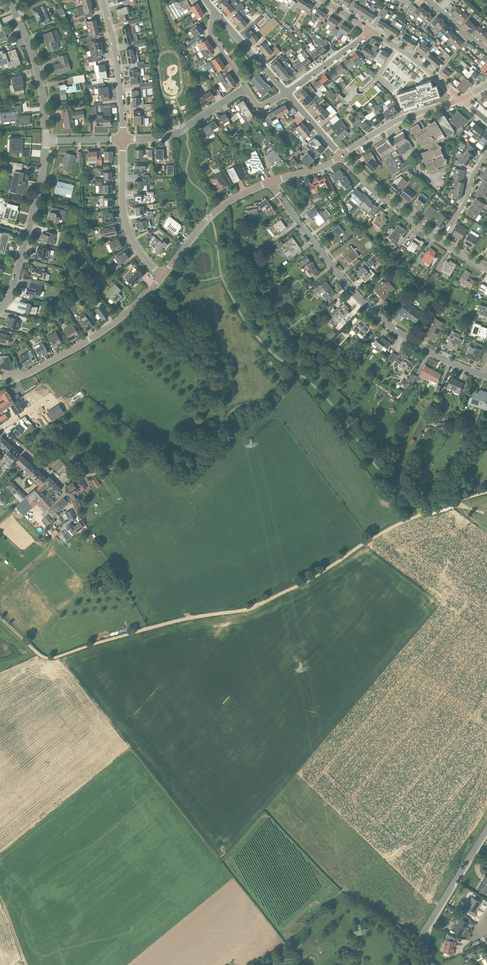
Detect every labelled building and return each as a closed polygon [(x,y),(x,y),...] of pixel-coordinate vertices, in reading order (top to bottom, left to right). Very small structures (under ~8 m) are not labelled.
[(125,14),(129,13),(127,6),(131,5),(132,6),(137,4),(136,0),(134,1),(124,4),(124,6),(123,7),(116,9),(118,16),(125,14)] [(184,13),(188,11),(192,9),(194,13),(201,9),(197,3),(190,7),(186,0),(184,0),(178,3),(184,13)] [(229,5),(227,2),(229,1),(228,0),(223,0),(219,4),(224,9),(229,5)] [(229,5),(224,9),(228,15),(234,10),(236,11),(243,5),(241,3),(238,4),(235,0),(234,0),(232,2),(229,5)] [(294,1),(292,0),(286,0),(288,1),(286,6),(283,9),(285,10),(285,11),(287,13),(291,7),(294,1)] [(294,1),(291,7),(295,10),(298,4),(303,7),(306,3),(303,1),(303,0),(298,0),(297,3),(294,1)] [(352,8),(357,12),(364,0),(361,0),(358,4),(356,3),(352,8)] [(367,0),(364,0),(357,12),(362,15),(366,9),(363,7),(368,0),(367,0)] [(166,6),(174,20),(185,14),(184,13),(178,3),(178,1),(175,3),(174,2),(169,5),(168,4),(166,6)] [(303,7),(301,9),(306,12),(306,13),(308,14),(310,11),(313,5),(310,3),(309,5),(306,3),(303,7)] [(374,7),(376,5),(373,3),(368,11),(366,9),(362,15),(367,18),(374,7)] [(84,6),(86,13),(93,11),(91,4),(84,6)] [(245,8),(243,5),(236,11),(238,13),(232,18),(237,23),(242,19),(242,18),(245,16),(241,12),(245,8)] [(421,5),(417,10),(414,13),(414,12),(412,14),(417,18),(419,16),(425,9),(421,5)] [(458,18),(464,11),(458,7),(457,8),(456,6),(454,9),(455,10),(452,13),(458,18)] [(46,20),(40,7),(33,11),(38,23),(40,23),(41,26),(51,22),(49,18),(46,20)] [(376,8),(374,7),(367,18),(372,21),(376,15),(373,14),(376,8)] [(272,17),(274,14),(268,8),(266,11),(272,17)] [(377,24),(384,28),(387,24),(385,23),(387,19),(385,18),(389,10),(385,8),(380,15),(382,17),(380,20),(377,24)] [(204,14),(201,9),(194,13),(196,16),(192,18),(193,20),(204,14)] [(316,21),(322,11),(318,9),(314,15),(311,13),(306,21),(309,23),(310,20),(311,21),(311,22),(314,24),(316,21)] [(423,20),(430,12),(429,11),(428,12),(425,9),(419,16),(423,20)] [(326,14),(322,11),(316,21),(318,22),(316,26),(319,28),(322,24),(320,23),(326,14)] [(469,16),(464,11),(458,18),(463,23),(469,16)] [(430,12),(423,20),(428,24),(434,17),(431,15),(432,13),(430,12)] [(127,21),(125,14),(118,16),(120,23),(127,21)] [(260,16),(253,22),(255,25),(262,19),(260,16)] [(328,29),(334,19),(330,16),(326,23),(324,22),(323,25),(322,27),(325,29),(325,28),(328,29)] [(436,26),(443,19),(442,18),(441,19),(437,16),(432,22),(436,26)] [(86,17),(79,19),(80,22),(85,21),(87,29),(97,26),(95,19),(89,21),(87,21),(86,17)] [(244,21),(242,19),(237,23),(242,29),(247,24),(249,22),(247,19),(244,21)] [(332,36),(335,32),(337,29),(334,28),(338,21),(334,19),(328,29),(330,31),(329,33),(332,36)] [(390,26),(387,24),(384,28),(390,32),(395,24),(397,21),(394,19),(390,26)] [(444,20),(443,19),(436,26),(440,30),(446,24),(443,21),(444,20)] [(465,30),(466,31),(473,23),(469,19),(463,26),(466,28),(465,30)] [(139,21),(129,24),(130,28),(121,29),(123,36),(136,33),(135,26),(137,25),(136,24),(140,23),(139,21)] [(269,22),(260,28),(262,31),(271,24),(269,22)] [(477,27),(473,23),(466,31),(467,32),(468,31),(471,34),(473,32),(477,27)] [(338,30),(337,29),(335,32),(338,34),(340,32),(342,33),(346,26),(342,24),(338,30)] [(396,37),(402,28),(401,27),(395,24),(390,32),(396,37)] [(449,27),(446,24),(440,30),(445,34),(452,27),(450,25),(449,27)] [(192,45),(197,41),(201,39),(198,35),(204,32),(199,25),(198,27),(196,25),(189,29),(195,37),(189,41),(192,45)] [(257,32),(254,28),(255,27),(254,25),(253,26),(252,26),(245,33),(249,38),(257,32)] [(479,37),(485,30),(479,25),(477,27),(473,32),(479,37)] [(88,33),(91,32),(92,35),(99,33),(97,26),(87,29),(88,33)] [(346,26),(342,33),(344,34),(341,39),(345,42),(348,36),(346,35),(350,29),(346,26)] [(454,33),(455,32),(452,29),(453,28),(452,27),(445,34),(449,38),(454,33)] [(401,40),(407,43),(412,36),(406,32),(407,31),(405,29),(402,34),(404,35),(401,40)] [(49,52),(58,48),(55,42),(60,41),(56,30),(43,35),(49,52)] [(486,40),(486,32),(485,30),(479,37),(485,42),(486,40)] [(257,32),(249,38),(254,44),(257,41),(259,43),(265,37),(263,34),(262,36),(260,34),(259,34),(257,32)] [(137,33),(136,33),(123,36),(124,43),(130,42),(131,42),(133,42),(134,45),(146,42),(145,39),(140,39),(140,40),(138,40),(137,33)] [(459,38),(454,33),(449,38),(448,40),(453,44),(459,38)] [(324,39),(322,38),(320,40),(313,35),(311,38),(317,42),(315,42),(318,46),(316,48),(321,55),(324,53),(324,54),(328,52),(324,47),(327,45),(327,44),(324,40),(324,39)] [(412,36),(407,43),(413,47),(417,42),(416,42),(418,39),(412,35),(412,36)] [(464,43),(459,38),(453,44),(458,49),(464,43)] [(92,41),(91,39),(84,41),(85,44),(91,42),(91,43),(94,43),(95,50),(102,48),(101,42),(100,42),(99,40),(97,41),(96,40),(92,41)] [(200,51),(210,44),(207,39),(198,44),(197,41),(192,45),(191,45),(193,48),(197,46),(200,51)] [(258,47),(263,52),(269,47),(266,44),(269,41),(267,39),(258,47)] [(416,50),(420,53),(428,43),(424,40),(416,50)] [(146,45),(146,42),(134,45),(134,47),(133,48),(126,50),(127,56),(138,55),(136,47),(146,45)] [(428,43),(420,53),(423,56),(430,48),(429,48),(431,46),(428,43)] [(214,50),(210,44),(200,51),(204,56),(195,62),(193,64),(195,67),(197,65),(199,64),(205,60),(209,57),(207,54),(214,50)] [(370,56),(369,57),(373,60),(374,60),(374,59),(378,53),(378,52),(376,51),(379,47),(375,44),(371,50),(365,46),(362,51),(370,56)] [(269,47),(263,52),(267,57),(273,52),(276,55),(280,51),(276,46),(271,50),(269,47)] [(321,55),(316,48),(311,51),(308,47),(306,48),(311,56),(315,61),(318,59),(318,58),(321,55)] [(104,55),(102,48),(95,50),(89,51),(90,56),(88,56),(88,59),(85,59),(86,61),(82,62),(82,63),(89,62),(96,61),(101,60),(100,56),(104,55)] [(188,54),(187,52),(188,52),(186,49),(182,52),(186,60),(191,57),(189,53),(188,54)] [(444,49),(436,58),(432,63),(438,68),(444,61),(440,58),(446,52),(444,49)] [(300,60),(305,67),(308,65),(309,66),(312,63),(308,58),(306,56),(308,55),(305,50),(301,53),(303,56),(299,58),(300,60)] [(374,59),(374,60),(376,61),(376,62),(377,62),(378,61),(383,64),(390,54),(383,50),(380,55),(378,53),(374,59)] [(4,51),(0,52),(0,64),(2,63),(3,65),(4,64),(4,62),(7,61),(9,65),(8,65),(9,68),(16,65),(15,63),(19,62),(15,51),(11,53),(11,51),(8,51),(9,52),(5,54),(4,51)] [(351,58),(356,64),(356,65),(359,63),(360,65),(364,62),(365,61),(363,58),(362,56),(360,57),(356,52),(353,55),(354,56),(351,58)] [(432,63),(436,58),(430,54),(427,58),(432,63)] [(71,71),(67,55),(60,57),(61,61),(62,63),(54,65),(56,74),(71,71)] [(144,61),(139,62),(138,55),(127,56),(128,63),(137,62),(137,65),(144,64),(144,61)] [(212,68),(222,61),(218,56),(208,63),(212,68)] [(351,68),(356,64),(351,58),(348,60),(347,59),(344,61),(348,66),(347,67),(349,70),(352,68),(351,68)] [(302,69),(305,67),(300,60),(295,63),(293,64),(295,67),(299,72),(303,70),(302,69)] [(467,69),(469,66),(462,60),(460,62),(467,69)] [(215,78),(221,74),(219,71),(225,67),(222,61),(212,68),(214,72),(212,74),(215,78)] [(282,66),(278,61),(272,66),(277,71),(282,66)] [(287,62),(282,66),(277,71),(281,76),(287,71),(285,68),(287,66),(286,66),(289,64),(287,62)] [(339,67),(336,69),(340,75),(345,72),(345,73),(348,71),(345,68),(345,69),(341,63),(338,66),(339,67)] [(486,65),(485,67),(481,63),(478,66),(482,70),(486,74),(486,66),(486,65)] [(145,67),(144,64),(137,65),(138,69),(129,70),(130,77),(141,76),(140,69),(142,69),(142,68),(145,67)] [(476,78),(477,77),(479,74),(478,73),(479,72),(480,71),(473,65),(465,74),(469,78),(472,74),(476,78)] [(373,77),(376,74),(372,71),(368,68),(367,72),(369,74),(370,74),(373,77)] [(447,79),(451,74),(445,68),(440,73),(447,79)] [(340,75),(336,69),(333,71),(332,70),(328,72),(332,77),(332,78),(334,81),(341,76),(340,75)] [(290,75),(287,71),(281,76),(286,81),(289,77),(290,79),(297,73),(295,70),(290,75)] [(479,74),(477,77),(482,81),(484,77),(485,78),(486,76),(486,74),(482,70),(480,73),(479,72),(478,73),(479,74)] [(106,71),(99,72),(95,72),(96,79),(98,79),(98,80),(91,81),(92,84),(99,83),(104,82),(103,78),(107,78),(106,71)] [(248,78),(253,84),(261,78),(255,71),(248,78)] [(351,81),(354,78),(352,76),(349,72),(346,74),(349,79),(350,78),(351,81)] [(215,78),(218,83),(220,81),(223,85),(233,79),(229,73),(223,77),(221,74),(215,78)] [(320,80),(325,87),(329,83),(330,84),(332,82),(330,79),(329,80),(326,74),(322,77),(323,78),(320,80)] [(363,80),(358,75),(352,81),(357,87),(362,87),(363,88),(373,78),(373,77),(370,74),(369,74),(363,80)] [(24,90),(22,81),(23,81),(22,75),(12,77),(9,78),(10,83),(13,83),(15,92),(24,90)] [(80,83),(86,82),(85,75),(74,77),(74,83),(80,83)] [(141,81),(141,76),(130,77),(131,84),(138,83),(138,84),(140,83),(140,86),(147,86),(152,85),(152,82),(143,83),(143,81),(141,81)] [(465,77),(461,83),(468,88),(470,85),(471,86),(473,84),(465,77)] [(266,84),(261,78),(253,84),(259,90),(266,84)] [(223,85),(227,91),(237,84),(233,79),(223,85)] [(320,90),(325,87),(320,80),(317,82),(316,81),(313,83),(318,91),(316,92),(318,94),(320,97),(321,96),(323,94),(320,90)] [(350,93),(344,98),(348,102),(358,93),(357,92),(357,88),(357,87),(352,81),(345,88),(350,93)] [(417,89),(397,95),(401,108),(403,107),(404,112),(425,105),(424,103),(441,97),(437,85),(433,87),(431,81),(415,86),(417,89)] [(80,83),(74,83),(73,83),(72,86),(67,87),(65,84),(61,85),(62,90),(59,90),(61,100),(67,98),(66,93),(81,91),(80,83)] [(99,83),(92,84),(86,85),(87,88),(92,87),(97,87),(98,94),(109,93),(108,86),(101,87),(101,86),(99,86),(99,83)] [(204,94),(208,101),(214,97),(212,94),(215,93),(211,87),(209,83),(206,84),(209,90),(204,94)] [(267,83),(266,84),(259,90),(258,91),(263,96),(272,88),(267,83)] [(463,93),(468,88),(461,83),(457,88),(463,93)] [(371,99),(378,94),(379,93),(374,87),(376,86),(374,84),(365,92),(371,99)] [(132,91),(132,98),(139,97),(143,97),(142,89),(148,89),(147,86),(140,86),(140,89),(138,89),(138,90),(132,91)] [(299,94),(303,99),(309,95),(304,90),(299,94)] [(208,101),(204,94),(198,98),(194,92),(193,93),(192,94),(197,102),(199,100),(202,105),(208,101)] [(363,106),(371,99),(365,92),(363,93),(359,94),(358,93),(348,102),(352,106),(357,101),(363,106)] [(110,100),(109,93),(98,94),(98,95),(99,103),(94,103),(94,106),(101,106),(101,103),(102,102),(102,101),(110,100)] [(313,100),(312,99),(309,95),(303,99),(308,104),(313,100)] [(325,101),(321,96),(320,97),(316,101),(320,105),(315,110),(319,115),(325,110),(322,107),(326,104),(324,102),(325,101)] [(139,101),(139,97),(132,98),(133,104),(139,104),(140,108),(142,107),(154,107),(154,103),(144,104),(143,100),(139,101)] [(387,106),(393,116),(399,113),(393,104),(395,102),(392,98),(390,99),(392,103),(387,106)] [(239,107),(241,110),(247,106),(243,100),(237,104),(237,105),(236,105),(236,106),(237,107),(238,107),(239,107)] [(387,106),(386,105),(384,102),(380,104),(377,105),(379,107),(377,108),(381,113),(383,112),(388,119),(393,116),(387,106)] [(279,108),(283,114),(289,111),(285,104),(279,108)] [(97,125),(104,125),(103,114),(97,114),(96,106),(91,107),(91,117),(96,117),(97,125)] [(251,111),(247,106),(241,110),(238,112),(242,117),(251,111)] [(134,118),(144,118),(144,113),(146,113),(146,110),(154,110),(154,107),(142,107),(142,111),(133,111),(134,118)] [(325,110),(319,115),(323,120),(329,115),(331,118),(334,115),(328,107),(325,110)] [(274,111),(277,118),(283,114),(279,108),(274,111)] [(19,114),(22,113),(21,109),(10,110),(10,111),(0,112),(0,125),(9,124),(9,121),(19,120),(19,125),(31,123),(30,117),(20,118),(19,114)] [(73,113),(73,110),(63,111),(64,117),(65,117),(65,119),(64,119),(65,124),(66,124),(66,128),(75,126),(74,118),(84,117),(83,111),(73,113)] [(251,111),(242,117),(245,121),(243,122),(245,126),(250,124),(249,122),(251,122),(250,120),(255,117),(251,111)] [(277,118),(274,111),(265,116),(267,120),(270,119),(271,121),(277,118)] [(450,118),(447,120),(444,115),(435,121),(433,122),(424,128),(422,124),(421,124),(419,126),(418,124),(411,128),(422,146),(422,147),(423,146),(426,151),(422,153),(426,163),(430,172),(429,172),(430,173),(437,169),(436,166),(438,166),(439,167),(446,164),(439,143),(438,144),(437,143),(455,132),(451,125),(453,124),(459,129),(468,119),(458,111),(451,119),(450,118)] [(365,116),(373,125),(374,124),(375,126),(379,123),(378,123),(381,121),(377,115),(375,116),(373,112),(365,116)] [(218,122),(223,129),(226,128),(223,123),(229,119),(225,113),(219,117),(221,120),(218,122)] [(340,119),(336,115),(330,121),(333,125),(340,119)] [(373,125),(365,116),(361,120),(360,119),(358,120),(358,119),(357,120),(366,131),(373,125)] [(214,120),(208,124),(212,130),(218,127),(221,131),(223,129),(218,122),(216,123),(214,120)] [(345,136),(346,136),(345,135),(348,132),(346,129),(347,128),(341,121),(332,128),(338,135),(338,136),(341,140),(345,136)] [(300,132),(306,127),(302,122),(296,127),(300,132)] [(293,123),(289,127),(286,129),(291,134),(294,131),(292,129),(296,126),(293,123)] [(467,133),(471,136),(474,133),(479,127),(475,123),(472,127),(470,125),(466,130),(468,132),(467,133)] [(212,130),(208,124),(202,128),(206,134),(207,135),(205,137),(207,140),(209,139),(208,137),(214,133),(212,130)] [(311,132),(306,127),(300,132),(305,137),(311,132)] [(477,139),(479,141),(483,136),(481,134),(484,130),(479,127),(474,133),(471,136),(476,140),(477,139)] [(403,131),(397,135),(407,151),(413,147),(403,131)] [(479,141),(478,142),(484,147),(486,143),(486,133),(486,132),(483,136),(479,141)] [(386,164),(398,156),(407,151),(397,135),(392,138),(391,136),(387,138),(385,140),(386,142),(376,148),(386,164)] [(313,146),(311,147),(314,150),(321,144),(317,139),(316,140),(314,138),(309,142),(313,146)] [(21,153),(21,139),(10,139),(9,153),(21,153)] [(274,149),(276,151),(278,150),(276,148),(275,146),(269,140),(265,144),(268,148),(271,145),(274,149)] [(314,150),(312,152),(313,153),(316,157),(318,155),(320,153),(325,149),(321,144),(314,150)] [(465,155),(471,160),(475,156),(471,153),(473,150),(468,147),(466,149),(468,151),(465,155)] [(155,149),(156,162),(158,162),(159,160),(162,160),(164,159),(164,149),(155,149)] [(281,154),(278,150),(276,151),(275,152),(273,150),(266,155),(271,166),(272,166),(271,165),(275,163),(273,160),(275,159),(280,165),(284,162),(279,156),(281,154)] [(102,165),(102,155),(97,155),(97,151),(88,152),(88,160),(96,160),(96,168),(102,168),(102,165)] [(260,170),(264,168),(258,156),(256,151),(250,153),(252,158),(246,161),(251,173),(259,170),(260,170)] [(376,160),(371,151),(363,156),(363,157),(365,160),(366,160),(368,163),(365,166),(372,172),(375,169),(378,165),(379,165),(375,161),(376,160)] [(297,155),(294,153),(294,152),(293,153),(292,153),(290,155),(290,156),(288,156),(287,155),(285,158),(294,168),(299,164),(297,162),(300,159),(298,157),(297,156),(297,155)] [(298,157),(300,159),(306,166),(314,159),(307,152),(303,156),(301,154),(298,157)] [(71,172),(75,156),(66,153),(64,160),(65,161),(62,170),(71,172)] [(471,160),(465,155),(463,157),(461,155),(457,160),(462,164),(464,162),(468,165),(471,160)] [(398,156),(386,164),(389,168),(393,174),(397,172),(400,170),(411,163),(413,162),(411,158),(402,163),(398,156)] [(400,170),(402,172),(402,173),(413,166),(411,163),(400,170)] [(234,183),(244,177),(237,165),(227,172),(234,183)] [(455,168),(454,174),(464,176),(465,170),(455,168)] [(344,186),(347,189),(352,186),(349,182),(350,182),(345,175),(344,176),(340,170),(332,175),(336,181),(340,179),(344,186)] [(24,193),(26,182),(22,181),(24,173),(15,171),(11,187),(12,187),(11,191),(24,193)] [(228,185),(220,173),(211,179),(213,184),(215,182),(220,190),(228,185)] [(463,182),(464,176),(454,174),(453,180),(463,182)] [(317,192),(318,193),(322,191),(321,190),(330,186),(325,176),(319,179),(318,176),(311,180),(317,192)] [(147,178),(143,178),(141,178),(141,181),(135,181),(135,189),(143,189),(143,190),(146,190),(146,185),(147,185),(147,178)] [(320,196),(318,193),(317,192),(311,180),(309,178),(305,180),(310,190),(311,189),(313,193),(310,195),(313,200),(320,196)] [(408,182),(403,178),(401,181),(397,179),(394,181),(393,183),(394,184),(391,188),(398,193),(402,189),(408,182)] [(71,195),(74,185),(69,184),(58,181),(55,192),(66,195),(67,194),(71,195)] [(94,186),(99,186),(99,192),(112,192),(112,185),(102,185),(102,182),(96,182),(94,182),(94,186)] [(409,202),(414,195),(415,194),(406,187),(400,195),(409,202)] [(479,189),(477,194),(486,199),(486,196),(486,193),(479,189)] [(357,193),(354,191),(354,190),(351,195),(352,196),(350,199),(355,205),(358,202),(361,204),(367,197),(365,195),(364,196),(359,191),(357,193)] [(154,197),(153,192),(147,192),(147,194),(135,195),(135,202),(141,202),(148,202),(150,198),(150,197),(154,197)] [(419,210),(426,200),(420,195),(413,205),(419,210)] [(362,208),(370,215),(374,211),(371,209),(374,205),(369,201),(370,200),(367,197),(361,204),(364,207),(362,208)] [(268,203),(265,198),(260,201),(253,203),(254,205),(246,206),(247,211),(248,211),(249,215),(255,214),(255,215),(258,214),(258,211),(264,206),(266,209),(265,210),(269,215),(275,211),(269,202),(268,203)] [(473,204),(482,209),(485,204),(477,198),(473,204)] [(16,213),(18,206),(7,203),(6,207),(5,206),(4,213),(9,214),(8,218),(16,220),(17,214),(16,213)] [(470,209),(479,214),(482,209),(473,204),(470,209)] [(144,214),(144,213),(144,210),(143,206),(135,207),(136,215),(144,214)] [(431,219),(437,211),(431,206),(424,214),(431,219)] [(66,211),(53,207),(52,209),(51,209),(50,211),(48,218),(55,220),(54,222),(58,223),(59,217),(64,218),(66,211)] [(319,212),(316,209),(309,214),(312,218),(315,216),(318,220),(317,221),(320,225),(329,219),(326,215),(325,215),(321,211),(319,212)] [(479,214),(470,209),(467,214),(475,220),(479,214)] [(102,222),(106,221),(113,220),(112,212),(101,214),(102,222)] [(383,212),(377,220),(376,219),(374,223),(380,228),(383,224),(383,225),(388,220),(384,217),(386,214),(383,212)] [(437,225),(442,228),(445,224),(444,224),(448,219),(441,213),(435,221),(438,223),(437,225)] [(147,227),(146,222),(150,221),(149,219),(154,218),(153,214),(152,214),(149,215),(146,216),(141,217),(142,221),(138,222),(140,229),(147,227)] [(180,224),(169,216),(165,222),(170,225),(168,228),(176,234),(181,227),(179,226),(180,224)] [(276,235),(286,228),(280,219),(267,229),(272,236),(275,234),(276,235)] [(462,238),(467,230),(459,224),(453,235),(458,238),(459,237),(462,238)] [(396,242),(405,230),(398,225),(389,237),(396,242)] [(105,237),(117,234),(115,226),(103,229),(99,230),(101,237),(105,236),(105,237)] [(344,231),(343,232),(339,226),(328,234),(328,235),(326,236),(329,240),(331,239),(335,243),(338,241),(340,244),(349,238),(344,231)] [(54,240),(56,234),(46,231),(46,234),(42,233),(40,240),(50,243),(50,242),(53,243),(53,240),(54,240)] [(0,232),(0,251),(5,253),(10,234),(3,232),(3,233),(0,232)] [(416,235),(412,232),(408,239),(407,238),(402,245),(403,246),(403,247),(405,248),(406,247),(405,246),(405,245),(414,251),(419,244),(421,246),(424,242),(421,240),(420,241),(414,237),(416,235)] [(155,237),(151,233),(146,238),(151,242),(149,243),(157,250),(155,252),(159,256),(168,245),(164,242),(164,241),(162,239),(160,241),(155,237)] [(472,247),(477,239),(469,234),(465,242),(472,247)] [(286,258),(300,247),(292,237),(278,247),(286,258)] [(122,247),(118,240),(114,242),(114,241),(109,243),(109,244),(106,245),(110,252),(122,247)] [(356,258),(359,256),(351,246),(342,253),(344,256),(344,257),(343,257),(344,258),(344,259),(345,259),(346,258),(350,263),(351,262),(352,263),(354,266),(360,261),(359,260),(359,259),(358,259),(357,260),(356,258)] [(46,260),(48,253),(43,251),(44,249),(38,247),(36,254),(38,254),(37,257),(46,260)] [(430,264),(435,256),(434,256),(436,252),(430,247),(426,254),(421,261),(425,263),(426,261),(430,264)] [(125,252),(118,256),(122,263),(129,259),(125,252)] [(318,271),(307,257),(299,263),(303,268),(305,267),(312,276),(318,271)] [(370,269),(369,268),(375,263),(371,259),(358,271),(361,275),(360,275),(365,281),(372,275),(373,276),(375,274),(371,269),(370,269)] [(449,262),(447,261),(441,270),(450,276),(457,265),(450,261),(449,262)] [(38,269),(36,269),(32,268),(31,274),(33,275),(33,277),(37,278),(37,276),(40,277),(39,279),(45,280),(47,273),(45,272),(46,268),(39,266),(38,269)] [(143,275),(137,269),(133,273),(130,271),(124,277),(127,279),(127,280),(133,285),(143,275)] [(470,282),(467,280),(471,273),(466,270),(459,281),(470,288),(475,281),(471,279),(470,282)] [(385,283),(382,280),(379,283),(373,289),(377,293),(384,299),(390,294),(395,288),(387,280),(385,283)] [(335,293),(325,281),(313,291),(318,296),(322,292),(324,293),(322,295),(326,301),(329,298),(335,293)] [(30,282),(28,290),(26,289),(25,293),(28,294),(28,295),(34,296),(37,295),(40,295),(43,285),(30,282)] [(482,283),(478,290),(484,293),(486,289),(486,290),(486,286),(482,283)] [(114,302),(115,303),(121,296),(116,291),(118,288),(115,284),(106,294),(111,299),(110,300),(110,301),(112,303),(113,303),(114,302)] [(20,301),(19,305),(20,305),(19,307),(18,307),(17,310),(25,312),(29,314),(29,311),(34,312),(33,313),(36,314),(38,307),(35,306),(35,307),(31,306),(31,304),(27,303),(20,301)] [(416,322),(422,313),(407,301),(399,312),(404,316),(405,314),(416,322)] [(329,312),(335,318),(340,323),(344,319),(344,318),(350,312),(348,309),(349,308),(344,303),(341,306),(340,305),(336,309),(333,307),(329,312)] [(102,320),(109,315),(102,305),(95,310),(102,320)] [(480,305),(477,313),(486,316),(486,307),(480,305)] [(86,331),(93,326),(85,314),(80,317),(84,324),(82,325),(86,331)] [(8,320),(8,322),(6,326),(19,330),(22,320),(8,316),(7,320),(8,320)] [(435,338),(442,327),(438,325),(440,321),(436,318),(427,333),(435,338)] [(353,326),(351,328),(356,332),(355,332),(355,333),(355,334),(356,334),(356,335),(357,334),(358,334),(362,338),(371,329),(360,319),(353,326)] [(481,326),(481,325),(475,323),(471,333),(478,335),(486,337),(486,334),(486,328),(481,326)] [(70,341),(75,338),(73,334),(77,332),(73,325),(64,330),(70,341)] [(330,339),(336,333),(332,330),(330,332),(330,333),(327,336),(330,339)] [(459,339),(461,335),(452,331),(449,338),(450,338),(446,346),(457,351),(460,343),(453,340),(455,337),(459,339)] [(55,349),(63,345),(56,332),(48,336),(55,349)] [(1,343),(5,344),(5,341),(8,342),(10,335),(7,335),(0,333),(0,343),(1,343)] [(391,344),(382,337),(379,341),(377,340),(374,343),(377,345),(376,346),(376,347),(376,348),(376,349),(377,350),(378,350),(379,350),(380,350),(381,349),(381,348),(385,351),(391,344)] [(40,357),(48,353),(42,342),(39,344),(41,346),(36,349),(40,357)] [(475,348),(470,346),(466,357),(479,361),(480,358),(481,356),(480,356),(482,352),(475,349),(475,348)] [(24,366),(33,361),(28,352),(19,357),(24,366)] [(407,358),(408,356),(402,352),(399,356),(393,352),(388,359),(393,362),(395,360),(396,361),(401,364),(399,366),(403,368),(408,371),(414,363),(407,358)] [(2,362),(0,364),(0,365),(7,368),(7,370),(11,369),(14,368),(13,361),(10,362),(9,358),(8,357),(6,359),(2,360),(2,362)] [(429,379),(432,371),(425,367),(420,376),(428,380),(429,379)] [(433,370),(432,371),(429,379),(437,383),(441,374),(433,370)] [(459,393),(463,383),(452,378),(448,387),(455,390),(454,391),(459,393)] [(403,379),(400,384),(406,387),(409,381),(403,379)] [(0,391),(0,397),(3,396),(6,402),(12,398),(5,388),(0,391)] [(480,390),(479,393),(473,390),(469,402),(484,408),(486,409),(486,392),(480,390)] [(14,402),(18,399),(20,398),(18,394),(12,398),(14,402)] [(6,402),(8,406),(10,405),(16,414),(24,409),(18,399),(14,402),(12,398),(6,402)] [(8,406),(6,402),(0,406),(0,411),(8,406)] [(54,410),(59,415),(59,416),(64,412),(59,406),(54,410)] [(9,419),(5,413),(0,416),(0,424),(9,419)] [(19,436),(24,430),(21,427),(24,424),(23,423),(28,420),(25,416),(19,420),(21,422),(13,431),(19,436)] [(12,447),(1,437),(0,438),(0,447),(1,446),(7,451),(3,456),(0,453),(0,460),(12,447)] [(12,447),(0,460),(0,466),(0,465),(6,470),(7,469),(8,470),(11,467),(9,466),(10,466),(3,460),(8,455),(14,460),(15,460),(20,454),(12,447)] [(24,469),(29,462),(21,455),(16,461),(24,469)] [(29,462),(24,469),(29,473),(34,467),(29,462)] [(34,482),(42,474),(37,469),(28,479),(33,483),(34,482)] [(42,474),(34,482),(39,487),(41,485),(47,478),(42,474)] [(53,496),(61,489),(49,477),(47,478),(41,485),(39,487),(24,498),(21,501),(21,502),(20,503),(15,506),(19,510),(24,506),(25,505),(29,510),(37,503),(44,512),(57,501),(53,496)] [(73,482),(67,485),(71,492),(69,493),(70,496),(69,497),(71,500),(76,497),(74,495),(73,495),(78,492),(77,489),(81,487),(82,488),(85,486),(82,479),(78,481),(77,480),(73,482)] [(26,496),(19,489),(14,495),(21,501),(24,498),(26,496)] [(68,502),(64,498),(49,513),(54,519),(60,513),(59,511),(68,502)] [(75,509),(80,507),(76,499),(72,501),(75,509)] [(68,519),(74,516),(75,516),(72,510),(65,513),(68,519)] [(47,525),(52,520),(48,516),(43,520),(47,525)] [(74,534),(86,525),(82,520),(74,527),(71,523),(66,528),(68,530),(69,529),(74,534)] [(486,893),(486,877),(486,876),(482,883),(481,882),(477,888),(486,894),(486,893)] [(473,915),(481,902),(472,897),(466,907),(469,909),(467,912),(473,915)] [(466,927),(467,926),(466,925),(463,923),(464,921),(458,917),(451,929),(460,935),(465,927),(466,927)] [(453,953),(456,942),(446,940),(443,951),(453,953)] [(300,941),(294,946),(298,950),(303,944),(300,941)] [(466,961),(470,958),(465,951),(461,955),(466,961)]
